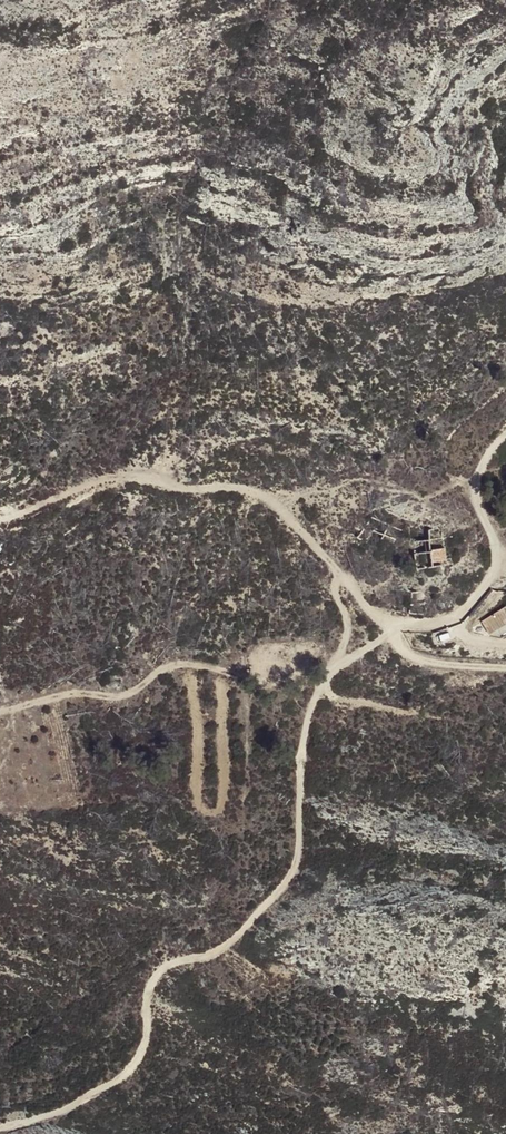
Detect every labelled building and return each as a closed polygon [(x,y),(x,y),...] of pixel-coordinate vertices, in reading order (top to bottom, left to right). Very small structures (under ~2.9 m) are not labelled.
[(417,539),(421,566),(438,564),(434,537),(417,539)] [(450,545),(437,546),(437,559),(451,559),(450,545)] [(482,622),(489,632),(505,622),(505,607),(482,622)] [(489,632),(491,637),(501,638),(505,635),(505,622),(489,632)]
